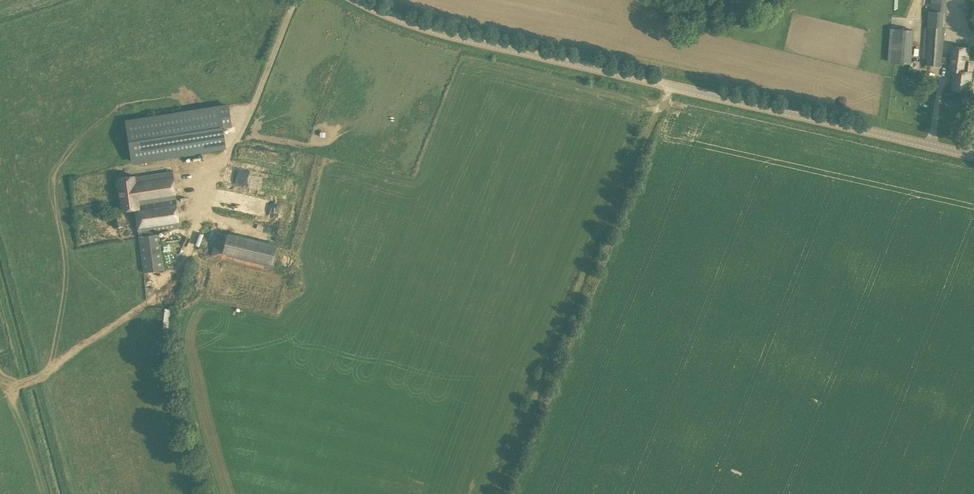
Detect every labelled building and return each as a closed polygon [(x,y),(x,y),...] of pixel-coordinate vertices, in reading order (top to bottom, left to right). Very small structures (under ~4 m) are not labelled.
[(927,64),(942,66),(942,63),(942,57),(944,28),(943,28),(944,13),(945,13),(945,12),(946,0),(931,0),(931,6),(930,11),(929,28),(927,64)] [(890,36),(888,62),(903,63),(905,63),(911,64),(914,29),(907,29),(891,28),(890,36)] [(968,90),(972,64),(967,63),(969,47),(952,45),(948,70),(954,71),(952,88),(968,90)] [(226,148),(222,127),(231,126),(228,103),(125,119),(132,163),(226,148)] [(118,179),(120,194),(174,188),(173,174),(135,178),(135,177),(118,179)] [(179,228),(174,188),(120,194),(122,210),(134,208),(137,231),(138,232),(139,236),(138,237),(143,272),(163,269),(159,233),(157,233),(157,232),(179,228)] [(113,227),(123,226),(121,215),(111,216),(113,227)] [(276,245),(217,232),(211,256),(270,270),(276,245)]
